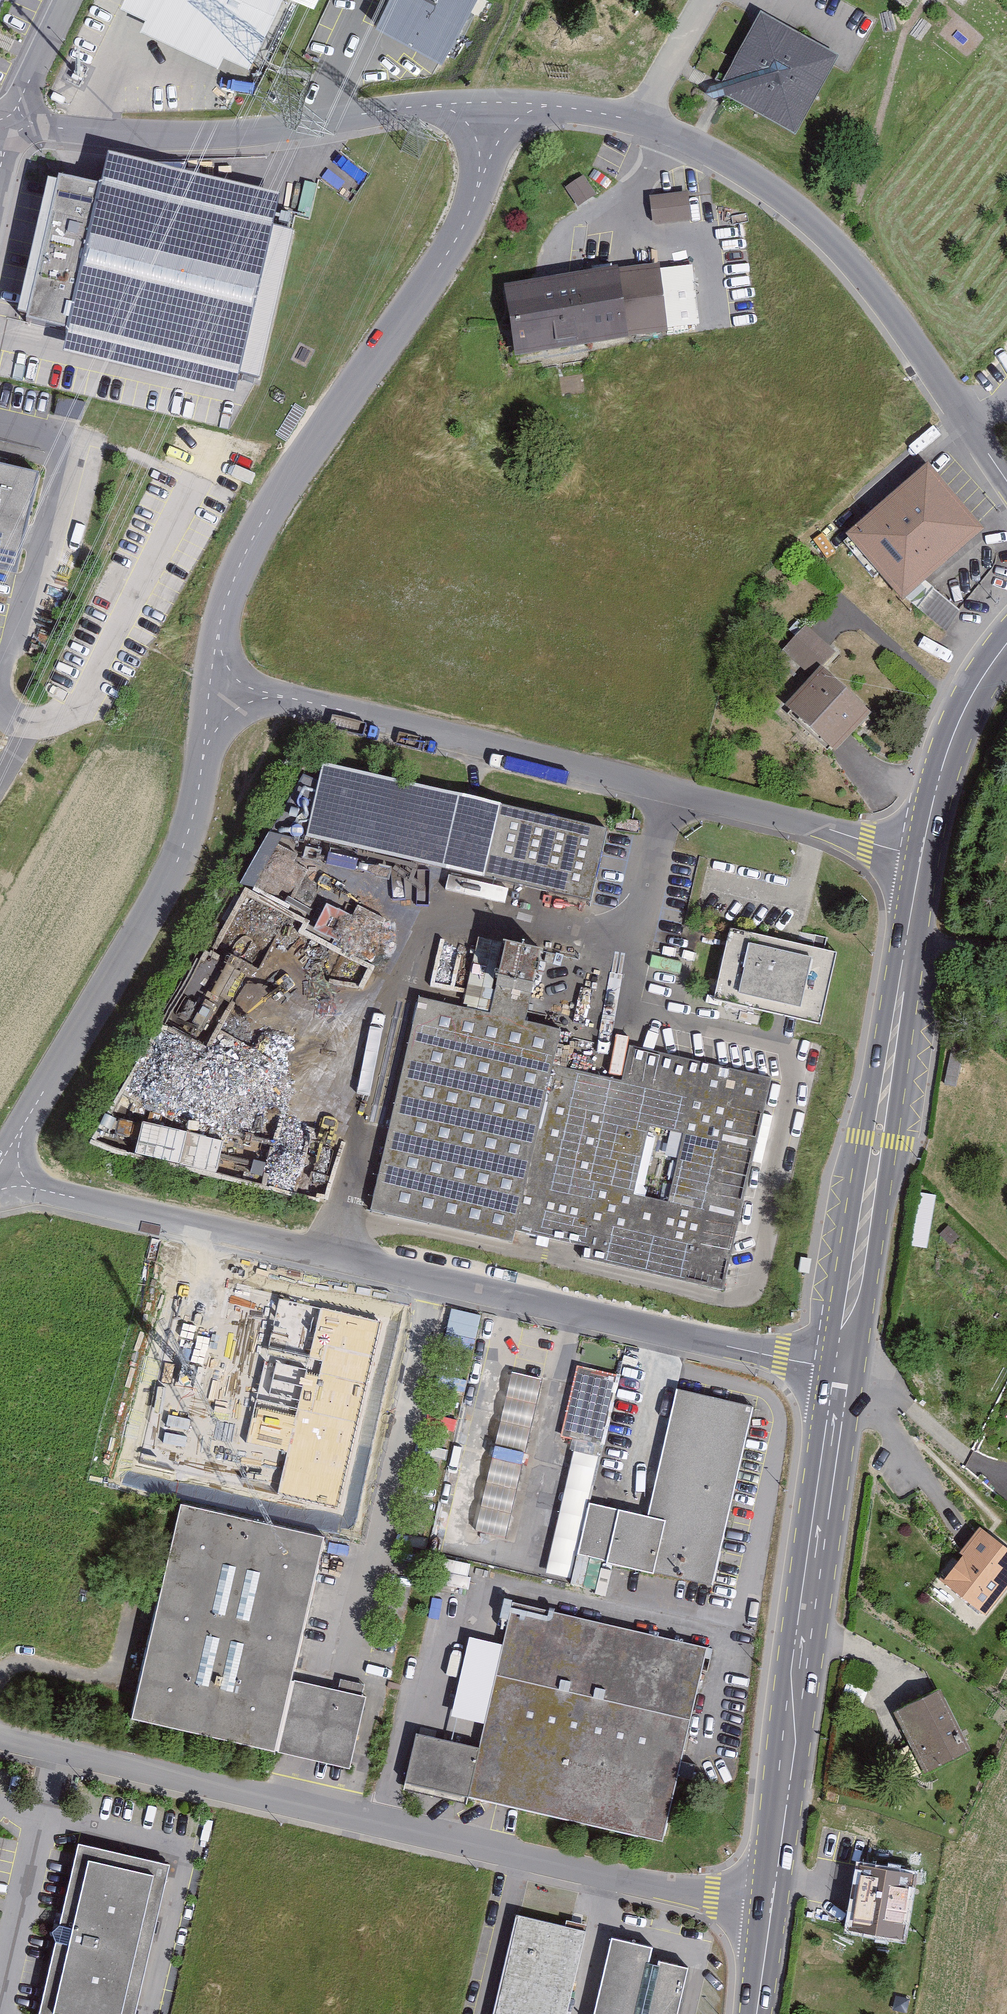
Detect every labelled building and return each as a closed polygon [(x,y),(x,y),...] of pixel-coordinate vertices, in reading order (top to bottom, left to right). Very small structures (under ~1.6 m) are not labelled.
[(118,3),(249,64),(279,0),(119,0),(118,3)] [(375,24),(441,61),(475,0),(386,0),(375,24)] [(837,60),(760,15),(715,93),(792,138),(837,60)] [(280,199),(107,160),(100,192),(59,182),(27,325),(69,334),(63,359),(235,397),(240,375),(260,380),(294,233),(274,229),(280,199)] [(565,189),(577,208),(595,196),(583,177),(565,189)] [(650,197),(653,226),(691,222),(688,193),(650,197)] [(618,271),(504,288),(515,359),(629,342),(629,339),(669,333),(668,330),(700,326),(691,266),(660,271),(659,266),(618,272),(618,271)] [(928,467),(847,537),(903,602),(985,531),(928,467)] [(16,577),(39,480),(0,471),(0,574),(16,577)] [(782,651),(810,678),(834,653),(806,626),(782,651)] [(821,670),(785,709),(835,755),(871,716),(821,670)] [(608,831),(323,766),(306,839),(591,903),(608,831)] [(837,955),(730,931),(714,1003),(821,1026),(837,955)] [(491,1015),(420,999),(371,1210),(514,1243),(517,1230),(585,1246),(583,1257),(724,1289),(772,1079),(527,1024),(534,992),(498,984),(491,1015)] [(138,1120),(132,1153),(213,1167),(219,1135),(138,1120)] [(618,1376),(577,1368),(562,1438),(603,1447),(618,1376)] [(474,1533),(505,1540),(508,1529),(514,1503),(519,1479),(528,1442),(533,1420),(539,1394),(542,1381),(512,1374),(508,1387),(502,1413),(497,1435),(489,1472),(483,1496),(477,1522),(474,1533)] [(754,1409),(677,1392),(648,1520),(590,1507),(578,1559),(713,1589),(754,1409)] [(324,1533),(180,1501),(132,1716),(276,1749),(292,1675),(324,1533)] [(983,1529),(940,1580),(984,1617),(1006,1590),(1006,1550),(983,1529)] [(661,1845),(708,1648),(514,1601),(504,1642),(472,1634),(453,1715),(484,1723),(478,1744),(419,1730),(406,1783),(661,1845)] [(366,1691),(292,1675),(276,1749),(350,1765),(366,1691)] [(939,1686),(894,1707),(925,1772),(970,1750),(939,1686)] [(78,1840),(38,2013),(135,2013),(170,1860),(78,1840)] [(862,1870),(854,1931),(901,1937),(909,1877),(862,1870)] [(586,1930),(514,1914),(491,2013),(566,2013),(586,1930)] [(611,1935),(593,2013),(675,2013),(686,1967),(651,1959),(654,1945),(611,1935)]
